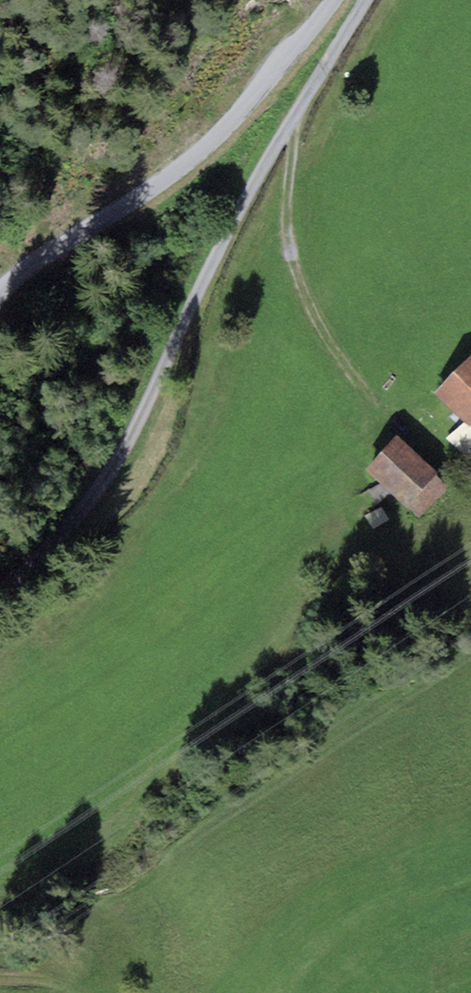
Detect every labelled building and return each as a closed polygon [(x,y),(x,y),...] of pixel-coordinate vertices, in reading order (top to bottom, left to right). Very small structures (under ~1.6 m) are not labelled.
[(434,393),(465,422),(470,427),(470,358),(434,393)] [(465,422),(446,439),(467,457),(470,454),(470,427),(465,422)] [(437,472),(397,435),(364,469),(405,509),(407,507),(419,519),(449,488),(435,474),(437,472)] [(381,506),(365,515),(373,529),(389,520),(381,506)]
